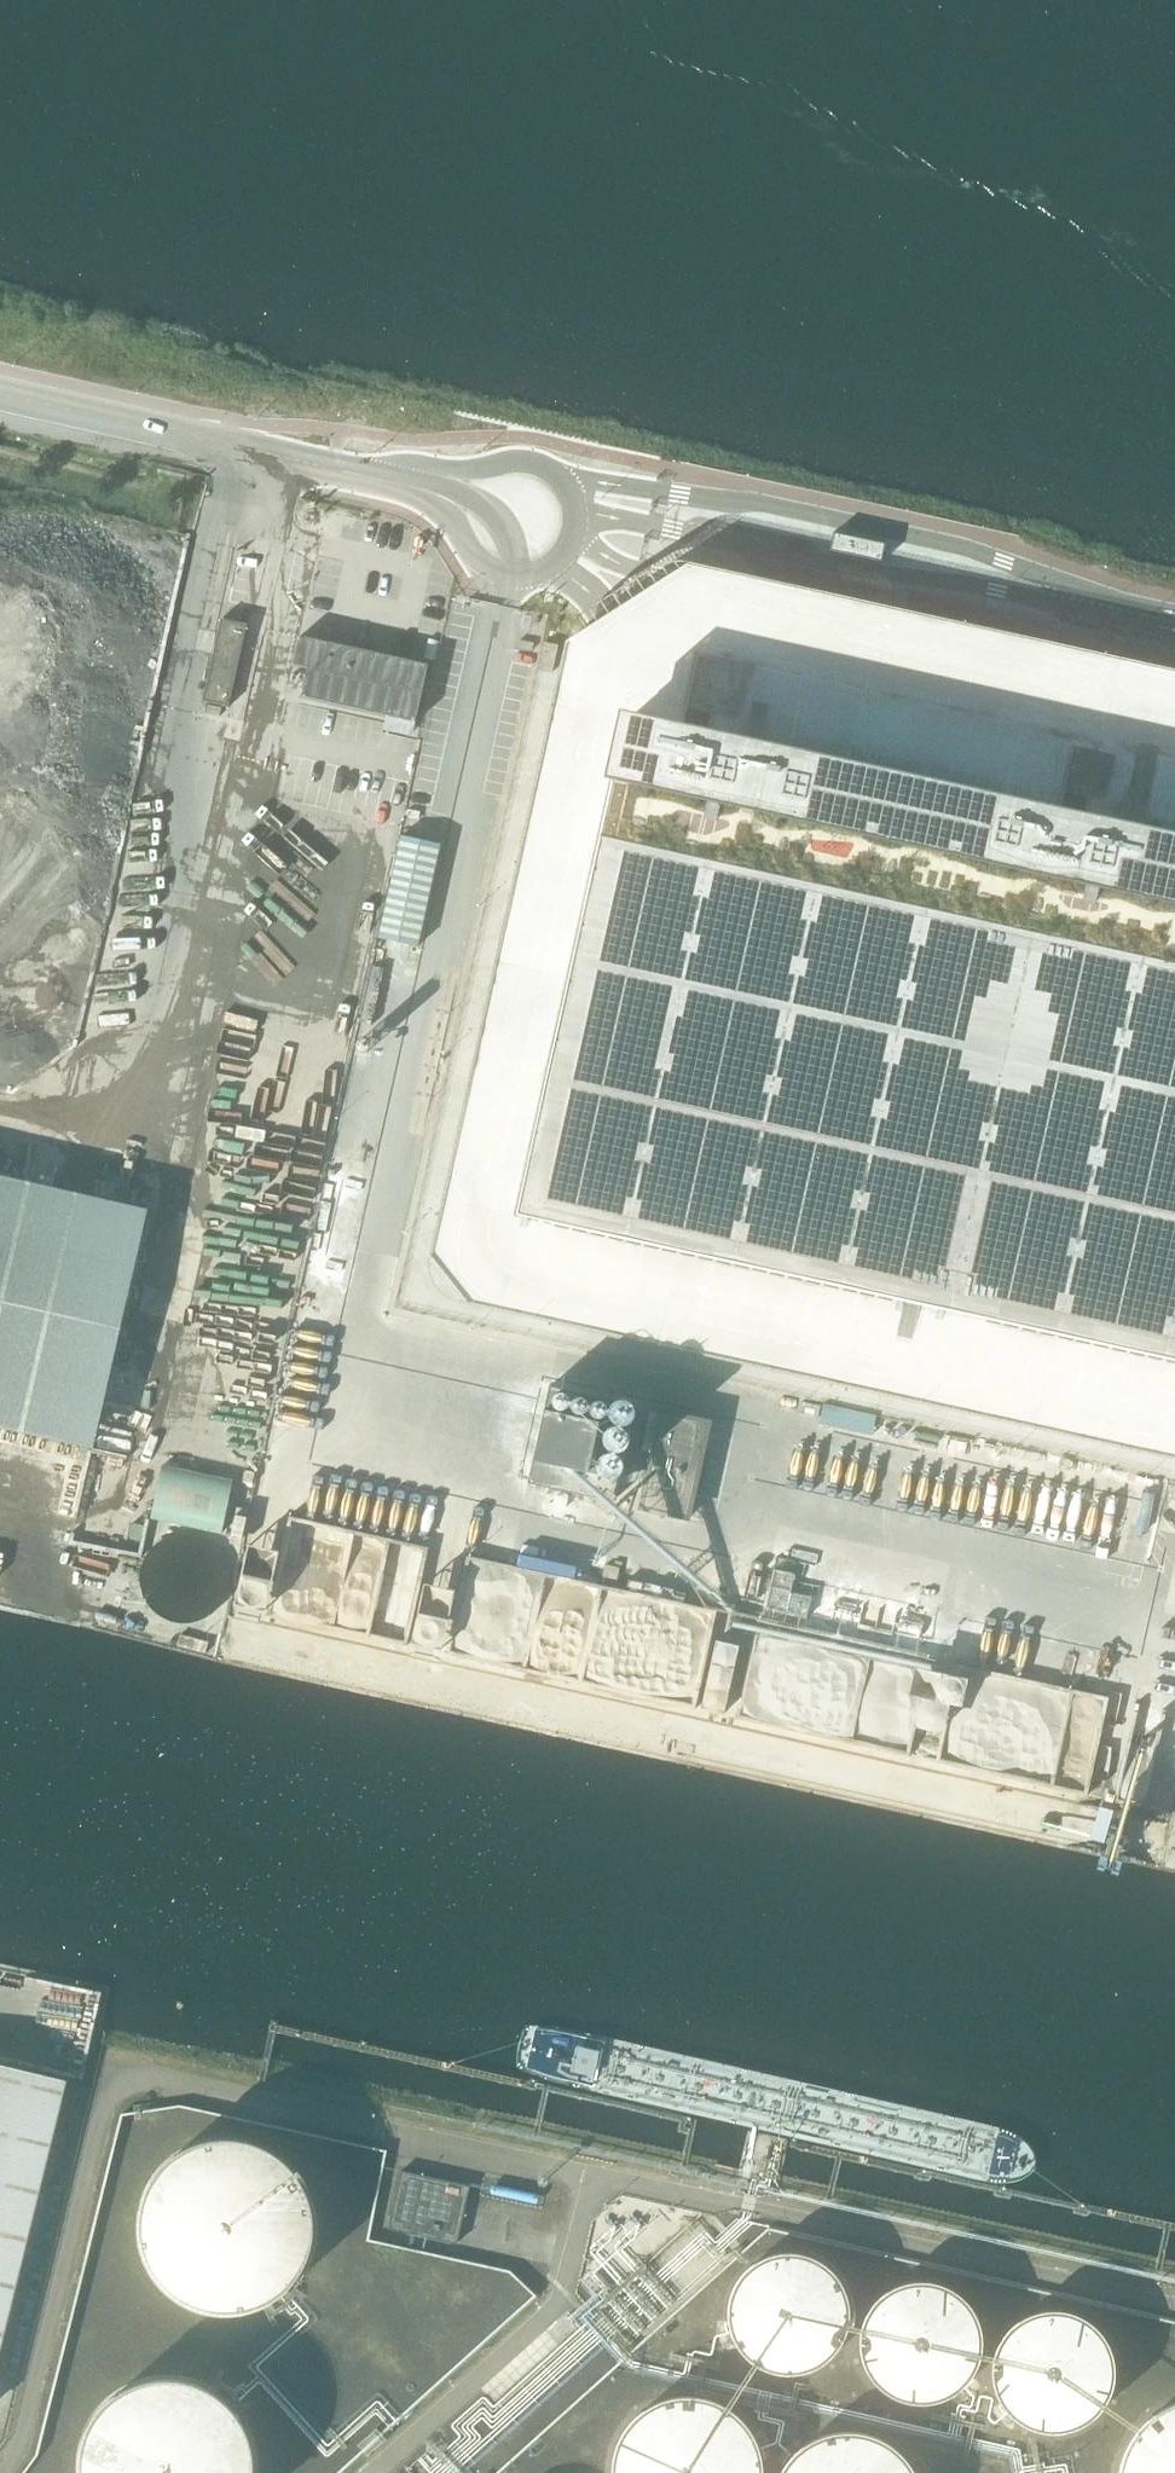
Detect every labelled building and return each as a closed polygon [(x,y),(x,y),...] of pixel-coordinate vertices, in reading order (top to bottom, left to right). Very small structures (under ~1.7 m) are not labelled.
[(532,615),(524,614),(522,626),(530,628),(532,615)] [(247,623),(221,618),(202,699),(229,705),(247,623)] [(317,625),(314,638),(328,642),(332,628),(317,625)] [(300,636),(293,665),(307,668),(301,697),(415,722),(428,665),(300,636)] [(533,642),(519,639),(517,647),(531,650),(533,642)] [(541,653),(538,669),(552,672),(555,656),(557,645),(543,642),(541,653)] [(1009,671),(1012,657),(986,651),(983,665),(1009,671)] [(411,736),(414,722),(400,718),(397,732),(411,736)] [(508,1213),(1174,1363),(1174,846),(619,721),(508,1213)] [(440,842),(400,834),(377,936),(417,945),(440,842)] [(93,1447),(148,1209),(0,1175),(0,1426),(93,1447)] [(548,1385),(527,1482),(612,1501),(634,1404),(548,1385)] [(823,1403),(818,1423),(872,1435),(876,1415),(823,1403)] [(662,1411),(640,1507),(687,1518),(709,1422),(662,1411)] [(162,1467),(151,1520),(221,1535),(233,1481),(162,1467)] [(187,1625),(201,1621),(212,1613),(221,1601),(225,1588),(226,1574),(221,1560),(213,1549),(202,1540),(188,1536),(174,1535),(160,1540),(149,1548),(140,1559),(136,1573),(136,1587),(140,1600),(148,1612),(159,1621),(173,1625),(187,1625)] [(619,1567),(604,1564),(602,1576),(616,1579),(619,1567)] [(795,1572),(773,1568),(765,1608),(786,1612),(795,1572)] [(208,1641),(176,1634),(174,1643),(205,1651),(208,1641)] [(727,1641),(715,1639),(701,1707),(713,1710),(724,1712),(738,1644),(727,1641)] [(0,2063),(0,2343),(65,2079),(0,2063)] [(187,2148),(169,2161),(154,2178),(144,2198),(139,2220),(141,2243),(148,2264),(161,2283),(178,2298),(198,2308),(221,2312),(243,2310),(265,2303),(284,2291),(298,2273),(308,2253),(313,2231),(311,2208),(304,2187),(291,2168),(274,2153),(254,2144),(232,2139),(209,2141),(187,2148)] [(456,2243),(469,2185),(400,2170),(387,2227),(456,2243)] [(537,2195),(492,2185),(491,2186),(490,2187),(489,2189),(489,2190),(489,2192),(490,2193),(490,2194),(535,2204),(536,2203),(537,2202),(538,2201),(538,2200),(538,2199),(538,2197),(537,2195)] [(833,2271),(830,2267),(826,2265),(823,2262),(819,2260),(815,2258),(811,2256),(807,2254),(802,2253),(798,2252),(794,2252),(789,2252),(785,2252),(780,2252),(776,2253),(772,2254),(767,2256),(763,2258),(759,2260),(755,2262),(752,2264),(748,2267),(745,2270),(742,2274),(739,2277),(737,2281),(735,2285),(733,2289),(731,2293),(730,2297),(729,2302),(728,2306),(728,2310),(728,2315),(728,2319),(729,2324),(730,2328),(731,2332),(733,2336),(735,2340),(737,2344),(739,2348),(742,2352),(745,2355),(748,2358),(752,2361),(755,2363),(759,2366),(763,2368),(767,2369),(771,2371),(776,2372),(780,2373),(784,2373),(789,2374),(793,2373),(798,2373),(802,2372),(806,2371),(811,2370),(815,2368),(819,2366),(823,2364),(826,2361),(830,2358),(833,2355),(836,2352),(839,2348),(841,2345),(843,2341),(845,2337),(847,2332),(848,2328),(849,2324),(850,2319),(850,2315),(850,2311),(850,2306),(849,2302),(848,2297),(847,2293),(845,2289),(843,2285),(841,2281),(839,2277),(836,2274),(833,2271)] [(973,2309),(970,2305),(967,2302),(964,2298),(961,2295),(957,2292),(953,2290),(949,2287),(945,2285),(941,2284),(936,2282),(932,2281),(927,2281),(923,2280),(918,2280),(913,2281),(909,2281),(904,2283),(900,2284),(896,2286),(891,2288),(888,2290),(884,2293),(880,2296),(877,2299),(874,2302),(871,2306),(868,2310),(866,2314),(864,2318),(863,2322),(861,2327),(860,2331),(860,2336),(860,2341),(860,2345),(860,2350),(861,2354),(862,2359),(864,2363),(865,2367),(868,2371),(870,2375),(873,2379),(876,2383),(879,2386),(883,2389),(886,2392),(890,2394),(894,2396),(899,2398),(903,2400),(907,2401),(912,2402),(917,2402),(921,2402),(926,2402),(930,2402),(935,2401),(939,2399),(944,2398),(948,2396),(952,2394),(956,2391),(960,2388),(963,2385),(966,2382),(969,2379),(972,2375),(974,2371),(976,2367),(978,2362),(980,2358),(981,2354),(981,2349),(982,2344),(982,2340),(982,2335),(981,2331),(980,2326),(979,2322),(977,2317),(975,2313),(973,2309)] [(1109,2395),(1111,2390),(1112,2385),(1113,2381),(1114,2376),(1114,2371),(1114,2366),(1114,2361),(1113,2356),(1111,2351),(1110,2347),(1107,2342),(1105,2338),(1102,2334),(1099,2330),(1096,2326),(1092,2323),(1088,2320),(1084,2318),(1080,2315),(1075,2313),(1070,2312),(1066,2310),(1061,2310),(1056,2309),(1051,2309),(1046,2310),(1041,2310),(1036,2311),(1031,2313),(1027,2315),(1023,2317),(1018,2320),(1014,2323),(1011,2326),(1007,2330),(1004,2333),(1001,2337),(999,2342),(997,2346),(995,2351),(993,2355),(992,2360),(992,2365),(992,2370),(992,2375),(992,2380),(993,2385),(995,2389),(996,2394),(998,2398),(1001,2403),(1004,2407),(1007,2411),(1010,2414),(1014,2418),(1018,2421),(1022,2423),(1026,2425),(1031,2427),(1035,2429),(1040,2430),(1045,2431),(1050,2431),(1055,2431),(1060,2431),(1065,2430),(1070,2429),(1074,2428),(1079,2426),(1083,2424),(1087,2421),(1091,2418),(1095,2415),(1099,2411),(1102,2407),(1105,2403),(1107,2399),(1109,2395)] [(416,2326),(391,2348),(399,2357),(389,2366),(406,2385),(400,2391),(392,2382),(389,2385),(395,2392),(390,2396),(403,2411),(475,2347),(446,2315),(424,2335),(416,2326)] [(109,2400),(95,2416),(84,2439),(80,2464),(81,2472),(253,2472),(253,2452),(246,2430),(235,2411),(219,2395),(191,2381),(160,2378),(131,2386),(109,2400)] [(613,2459),(612,2464),(612,2469),(612,2472),(763,2472),(763,2470),(763,2465),(762,2460),(762,2455),(760,2450),(759,2446),(757,2441),(755,2436),(753,2432),(750,2428),(747,2424),(744,2420),(740,2416),(736,2413),(732,2410),(728,2407),(724,2405),(720,2402),(715,2400),(710,2399),(705,2397),(701,2396),(696,2396),(691,2395),(686,2395),(681,2396),(676,2396),(671,2397),(666,2398),(661,2400),(656,2402),(652,2404),(648,2406),(643,2409),(639,2412),(636,2416),(632,2419),(629,2423),(626,2427),(623,2431),(621,2435),(618,2440),(616,2445),(615,2449),(614,2454),(613,2459)] [(1172,2402),(1167,2405),(1162,2407),(1158,2410),(1153,2414),(1149,2417),(1145,2421),(1141,2425),(1137,2429),(1134,2434),(1131,2438),(1128,2443),(1126,2448),(1124,2453),(1122,2458),(1120,2464),(1119,2469),(1118,2472),(1174,2472),(1174,2401),(1172,2402)] [(909,2463),(906,2458),(902,2454),(898,2451),(894,2447),(890,2444),(885,2441),(881,2439),(876,2437),(871,2435),(866,2433),(860,2432),(855,2432),(850,2431),(844,2431),(839,2432),(834,2432),(829,2434),(823,2435),(818,2437),(814,2439),(809,2442),(804,2445),(800,2448),(796,2451),(792,2455),(789,2459),(785,2463),(783,2468),(780,2472),(915,2472),(912,2467),(909,2463)]
